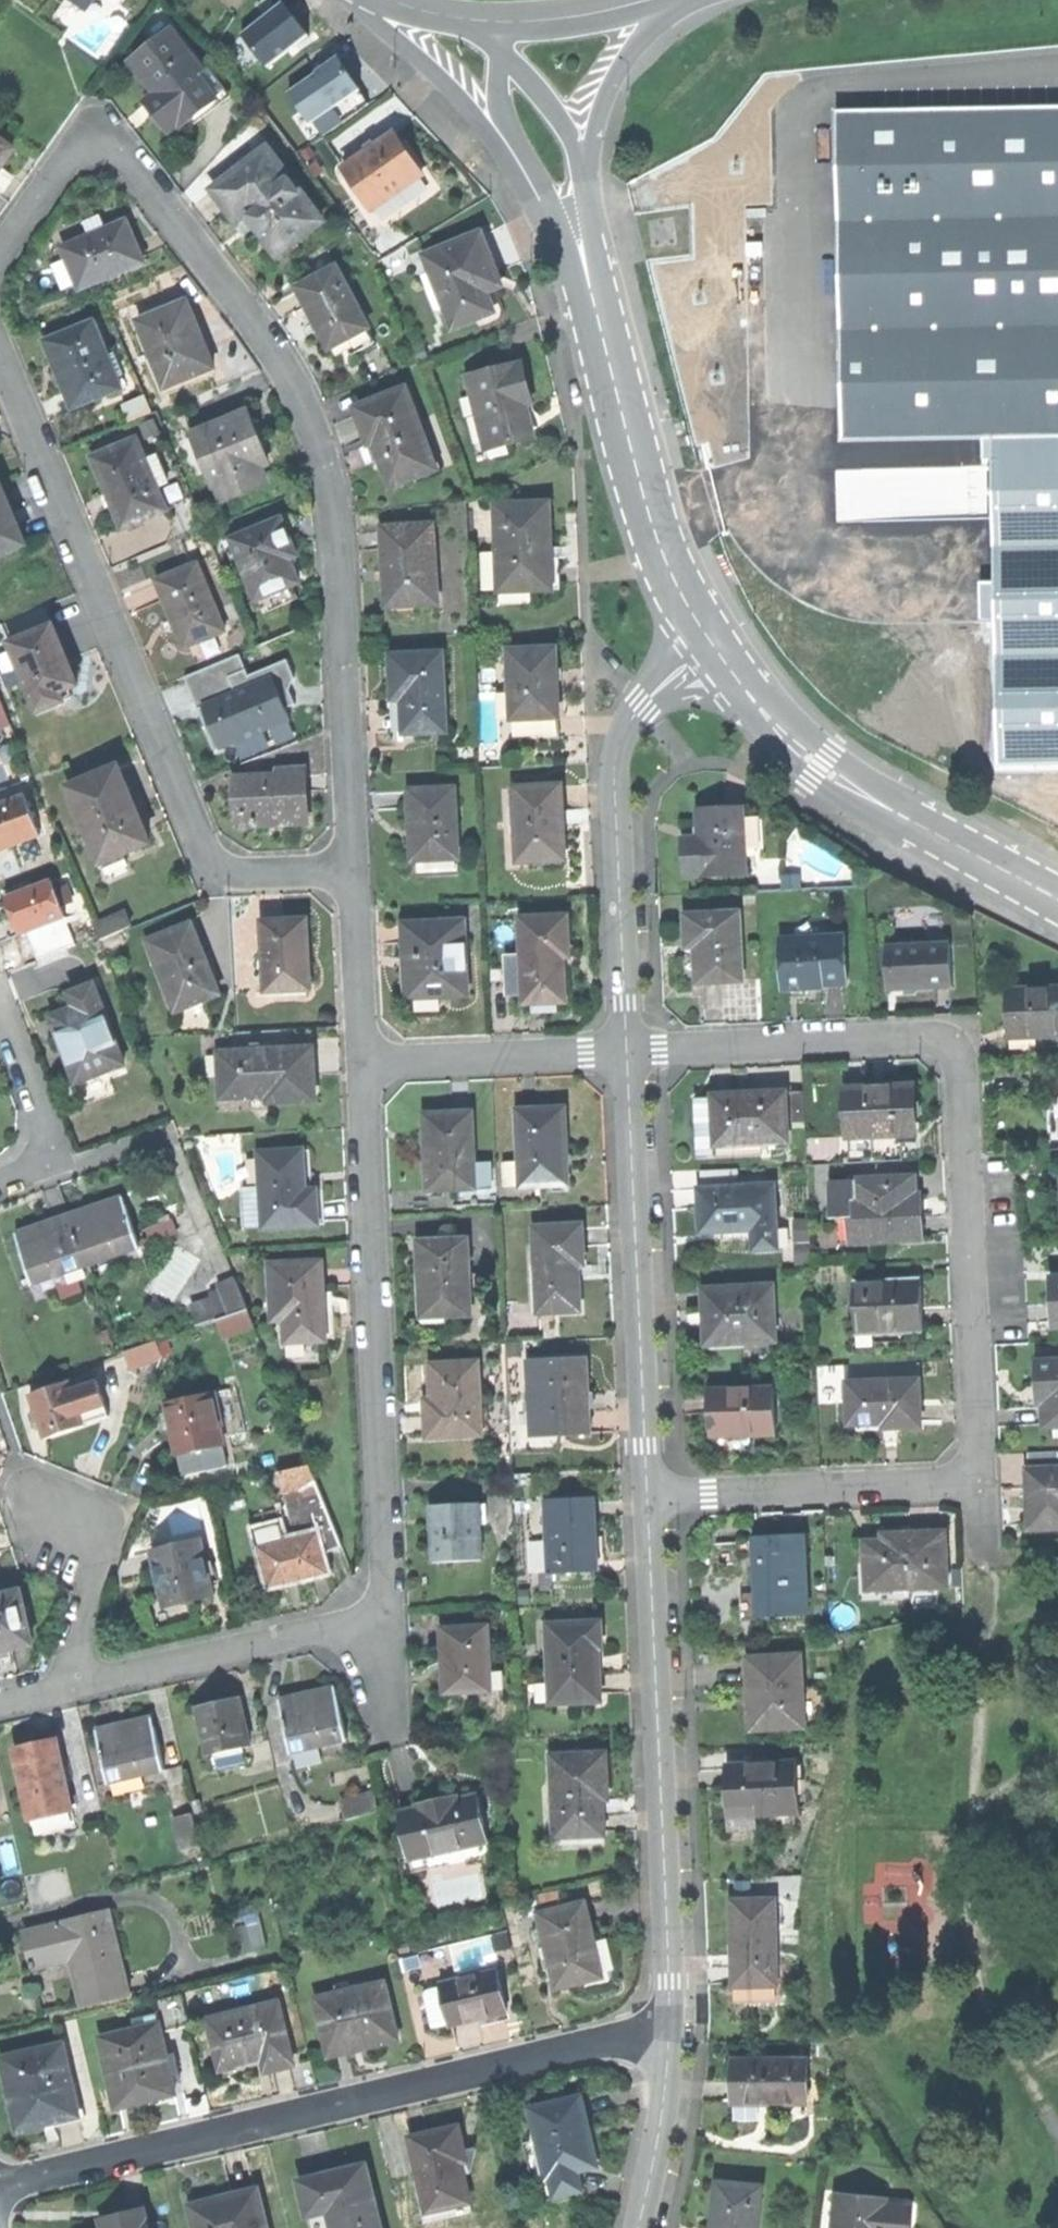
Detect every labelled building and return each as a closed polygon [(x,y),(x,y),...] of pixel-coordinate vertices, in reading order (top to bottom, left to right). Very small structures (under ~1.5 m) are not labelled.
[(86,10),(93,0),(72,0),(86,10)] [(285,0),(243,33),(267,64),(310,31),(285,0)] [(168,137),(180,127),(228,91),(210,68),(203,73),(170,30),(129,61),(144,80),(154,93),(165,107),(152,116),(168,137)] [(363,87),(341,54),(289,89),(312,122),(363,87)] [(187,135),(234,99),(228,91),(180,127),(187,135)] [(142,103),(152,116),(165,107),(154,93),(142,103)] [(841,108),(846,436),(997,437),(1057,436),(1057,105),(841,108)] [(339,168),(369,209),(418,172),(402,150),(388,131),(339,168)] [(1,170),(2,167),(14,151),(0,141),(0,169),(1,170)] [(281,254),(325,220),(271,150),(216,191),(240,222),(250,214),(265,233),(281,254)] [(429,176),(375,210),(383,223),(436,189),(429,176)] [(65,244),(80,283),(142,259),(127,220),(101,230),(65,244)] [(650,249),(675,247),(674,225),(649,226),(650,249)] [(449,323),(489,309),(478,278),(497,271),(489,249),(482,230),(423,252),(429,269),(442,303),(449,323)] [(327,344),(367,323),(335,263),(295,285),(310,312),(327,344)] [(431,307),(442,303),(429,269),(418,272),(431,307)] [(139,320),(163,382),(208,365),(195,331),(184,303),(139,320)] [(61,378),(70,401),(117,382),(92,320),(45,339),(61,378)] [(520,363),(466,382),(491,452),(537,436),(526,406),(535,403),(527,382),(520,363)] [(390,486),(439,468),(409,387),(354,407),(362,430),(368,446),(374,444),(390,486)] [(250,412),(182,438),(196,473),(213,467),(225,499),(267,483),(260,464),(269,460),(259,436),(250,412)] [(997,437),(1002,762),(1057,761),(1057,436),(997,437)] [(111,491),(124,525),(167,508),(157,484),(170,478),(162,458),(147,463),(137,438),(96,454),(111,491)] [(23,540),(9,505),(0,482),(0,550),(23,540)] [(499,586),(552,585),(551,542),(549,500),(496,502),(499,586)] [(242,554),(257,596),(295,581),(287,559),(298,554),(292,538),(284,518),(226,540),(232,558),(242,554)] [(387,600),(437,599),(436,525),(386,526),(386,562),(387,600)] [(170,605),(186,645),(226,629),(200,565),(160,582),(170,605)] [(9,640),(38,707),(71,692),(66,682),(77,677),(66,651),(52,621),(9,640)] [(274,675),(287,706),(298,701),(292,686),(299,674),(291,656),(252,672),(242,649),(185,674),(217,749),(225,746),(207,703),(274,675)] [(404,733),(445,731),(442,649),(392,651),(393,678),(394,698),(403,698),(404,733)] [(512,721),(558,718),(556,690),(554,650),(508,652),(511,700),(512,721)] [(274,675),(207,703),(225,746),(224,749),(293,720),(287,706),(274,675)] [(0,696),(0,727),(10,723),(0,696)] [(512,721),(511,700),(497,700),(500,743),(559,741),(558,718),(512,721)] [(70,788),(109,879),(129,870),(122,854),(151,842),(132,798),(119,768),(70,788)] [(237,826),(308,822),(305,770),(284,771),(285,776),(235,779),(236,799),(237,826)] [(518,859),(566,858),(565,828),(564,783),(517,784),(518,859)] [(415,872),(458,871),(457,788),(405,789),(405,827),(415,827),(415,847),(415,872)] [(19,844),(41,836),(26,796),(0,805),(0,851),(19,844)] [(685,877),(746,874),(743,808),(698,810),(699,838),(683,839),(683,852),(685,877)] [(19,844),(0,851),(0,876),(27,866),(19,844)] [(801,874),(782,876),(782,889),(802,888),(801,874)] [(16,924),(20,935),(66,917),(52,880),(6,898),(16,924)] [(704,982),(741,980),(738,914),(687,916),(687,927),(688,943),(702,942),(704,982)] [(95,926),(101,940),(131,927),(127,917),(118,921),(116,917),(95,926)] [(525,1006),(567,1004),(566,974),(565,954),(572,954),(570,917),(523,919),(524,957),(525,996),(525,1006)] [(41,939),(70,928),(66,918),(37,929),(41,939)] [(265,987),(308,986),(306,919),(282,919),(263,920),(265,987)] [(468,924),(404,923),(404,958),(411,958),(411,978),(411,996),(467,997),(468,924)] [(175,1012),(219,994),(203,954),(191,924),(147,941),(175,1012)] [(887,948),(888,989),(917,988),(952,986),(950,945),(926,946),(925,935),(907,936),(907,947),(887,948)] [(816,986),(847,984),(845,936),(781,939),(783,989),(810,988),(810,986),(816,986)] [(690,983),(704,982),(702,942),(688,943),(690,983)] [(508,996),(525,996),(524,957),(506,958),(508,996)] [(65,1051),(77,1083),(78,1083),(108,1071),(125,1065),(95,987),(71,996),(75,1009),(52,1018),(65,1051)] [(1005,1037),(1057,1035),(1057,992),(1003,994),(1005,1022),(1005,1037)] [(218,1055),(219,1096),(269,1094),(269,1104),(316,1102),(315,1074),(314,1051),(218,1055)] [(116,1093),(108,1071),(78,1083),(86,1104),(116,1093)] [(794,1120),(808,1120),(808,1087),(793,1087),(794,1120)] [(848,1137),(915,1134),(913,1087),(879,1089),(845,1090),(848,1137)] [(716,1144),(788,1141),(785,1092),(743,1094),(713,1096),(714,1102),(716,1144)] [(716,1156),(716,1144),(714,1102),(696,1103),(698,1157),(716,1156)] [(521,1186),(569,1184),(567,1149),(565,1108),(518,1110),(520,1161),(521,1186)] [(427,1152),(428,1190),(461,1189),(475,1188),(474,1163),(472,1112),(425,1114),(427,1152)] [(261,1186),(263,1225),(263,1228),(319,1225),(317,1198),(306,1199),(305,1176),(303,1150),(259,1152),(261,1186)] [(505,1187),(521,1186),(520,1161),(504,1162),(505,1187)] [(490,1163),(474,1163),(475,1188),(487,1187),(491,1187),(490,1163)] [(701,1170),(702,1188),(739,1187),(738,1169),(701,1170)] [(854,1241),(921,1237),(920,1212),(915,1213),(915,1209),(913,1178),(850,1181),(852,1218),(854,1241)] [(831,1219),(852,1218),(850,1181),(829,1182),(831,1219)] [(702,1188),(699,1188),(700,1212),(701,1232),(721,1231),(722,1242),(754,1240),(754,1249),(777,1248),(774,1185),(739,1187),(702,1188)] [(245,1226),(263,1225),(261,1186),(243,1187),(245,1226)] [(487,1203),(487,1187),(475,1188),(461,1189),(462,1204),(487,1203)] [(20,1233),(37,1283),(144,1247),(127,1197),(97,1207),(44,1225),(20,1233)] [(539,1228),(542,1314),(581,1312),(580,1269),(588,1268),(588,1250),(587,1226),(539,1228)] [(425,1292),(425,1317),(469,1317),(468,1239),(416,1239),(417,1276),(425,1276),(425,1292)] [(322,1262),(271,1265),(272,1302),(279,1302),(279,1319),(285,1319),(286,1341),(325,1340),(323,1296),(322,1262)] [(218,1289),(228,1316),(247,1310),(236,1278),(217,1284),(218,1289)] [(854,1281),(856,1329),(874,1329),(874,1332),(923,1331),(923,1305),(922,1286),(887,1287),(887,1280),(854,1281)] [(740,1342),(774,1340),(771,1286),(698,1290),(700,1314),(701,1349),(741,1347),(740,1342)] [(198,1327),(217,1320),(228,1316),(218,1289),(210,1292),(212,1298),(191,1306),(198,1327)] [(217,1320),(223,1335),(253,1325),(247,1310),(228,1316),(217,1320)] [(127,1353),(133,1370),(165,1358),(159,1341),(127,1353)] [(532,1437),(592,1435),(591,1396),(589,1358),(530,1360),(532,1437)] [(1039,1412),(1048,1412),(1049,1425),(1057,1425),(1057,1360),(1038,1360),(1039,1386),(1039,1412)] [(428,1437),(481,1435),(478,1363),(431,1365),(433,1400),(426,1400),(427,1418),(428,1437)] [(99,1381),(74,1390),(86,1426),(111,1417),(99,1381)] [(34,1394),(49,1438),(65,1433),(86,1426),(74,1390),(71,1382),(34,1394)] [(921,1382),(893,1383),(894,1424),(894,1430),(922,1429),(921,1382)] [(850,1384),(852,1425),(871,1424),(894,1424),(893,1383),(850,1384)] [(710,1392),(712,1437),(743,1436),(779,1435),(777,1389),(710,1392)] [(216,1392),(166,1404),(174,1435),(179,1457),(225,1446),(221,1427),(224,1427),(216,1392)] [(229,1465),(225,1446),(179,1457),(183,1476),(229,1465)] [(278,1472),(287,1493),(318,1486),(310,1465),(278,1472)] [(1033,1532),(1057,1531),(1057,1471),(1031,1472),(1032,1500),(1033,1532)] [(315,1520),(318,1534),(323,1554),(342,1546),(318,1486),(287,1493),(296,1525),(315,1520)] [(550,1573),(597,1570),(596,1537),(593,1498),(546,1500),(550,1573)] [(432,1536),(433,1562),(483,1560),(480,1503),(431,1505),(432,1536)] [(257,1531),(262,1548),(286,1542),(282,1525),(257,1531)] [(261,1548),(270,1586),(299,1579),(327,1571),(323,1554),(318,1534),(286,1542),(262,1548),(261,1548)] [(866,1590),(950,1590),(950,1534),(910,1534),(910,1543),(890,1543),(866,1543),(866,1590)] [(197,1602),(214,1599),(202,1539),(154,1549),(166,1604),(166,1608),(189,1604),(197,1602)] [(756,1592),(757,1616),(809,1613),(805,1539),(777,1541),(754,1542),(756,1592)] [(1,1651),(33,1644),(20,1591),(0,1596),(0,1651),(1,1651)] [(758,1622),(757,1616),(756,1592),(739,1592),(741,1623),(758,1622)] [(192,1616),(189,1604),(166,1608),(166,1604),(158,1606),(161,1622),(192,1616)] [(551,1699),(600,1698),(599,1664),(598,1620),(549,1621),(551,1699)] [(449,1662),(449,1696),(505,1696),(505,1675),(493,1675),(493,1632),(442,1632),(442,1649),(442,1662),(449,1662)] [(751,1698),(752,1728),(803,1726),(802,1686),(801,1657),(750,1659),(751,1698)] [(817,1685),(802,1686),(803,1726),(818,1726),(828,1717),(827,1692),(817,1685)] [(280,1700),(292,1752),(346,1739),(334,1688),(306,1695),(280,1700)] [(198,1710),(210,1758),(252,1747),(240,1699),(214,1706),(198,1710)] [(99,1731),(111,1784),(163,1771),(150,1718),(121,1725),(99,1731)] [(14,1749),(30,1818),(72,1808),(55,1739),(32,1744),(14,1749)] [(563,1840),(613,1836),(610,1795),(607,1754),(557,1757),(563,1840)] [(730,1796),(730,1831),(761,1831),(760,1812),(802,1812),(801,1766),(729,1767),(730,1796)] [(406,1867),(488,1854),(479,1797),(455,1800),(453,1790),(429,1794),(414,1797),(415,1807),(397,1810),(406,1867)] [(76,1827),(72,1808),(30,1818),(35,1837),(76,1827)] [(176,1823),(184,1852),(204,1847),(196,1817),(176,1823)] [(732,1940),(732,1984),(775,1985),(775,1900),(733,1899),(732,1940)] [(539,1913),(556,1988),(578,1983),(600,1978),(583,1903),(539,1913)] [(235,1919),(246,1951),(272,1942),(260,1910),(235,1919)] [(106,1915),(25,1936),(32,1963),(66,1954),(72,1977),(80,2006),(126,1994),(106,1915)] [(441,1984),(450,2020),(478,2013),(510,2006),(501,1970),(441,1984)] [(319,1999),(333,2055),(367,2046),(398,2039),(384,1983),(319,1999)] [(434,2024),(450,2020),(441,1984),(426,1988),(434,2024)] [(742,1988),(743,1997),(778,1996),(778,1987),(742,1988)] [(213,2018),(225,2068),(249,2062),(266,2058),(268,2069),(295,2063),(281,2002),(213,2018)] [(105,2040),(120,2104),(148,2098),(178,2091),(160,2013),(141,2017),(144,2031),(105,2040)] [(6,2058),(22,2128),(55,2121),(82,2114),(66,2044),(6,2058)] [(734,2084),(733,2102),(806,2105),(808,2064),(735,2060),(734,2084)] [(546,2137),(554,2171),(570,2167),(593,2161),(585,2128),(591,2126),(583,2093),(530,2106),(538,2139),(546,2137)] [(410,2137),(429,2211),(472,2200),(463,2162),(469,2160),(460,2124),(429,2132),(410,2137)] [(296,2181),(307,2227),(383,2227),(367,2163),(329,2173),(296,2181)] [(714,2227),(760,2227),(763,2184),(717,2181),(714,2227)] [(192,2205),(197,2227),(274,2227),(269,2207),(263,2208),(258,2188),(220,2198),(192,2205)] [(832,2227),(911,2227),(912,2208),(885,2206),(886,2198),(840,2195),(838,2226),(832,2226),(832,2227)] [(145,2207),(121,2213),(124,2225),(111,2227),(151,2227),(145,2207)] [(101,2227),(111,2227),(124,2225),(121,2213),(99,2219),(101,2227)]
